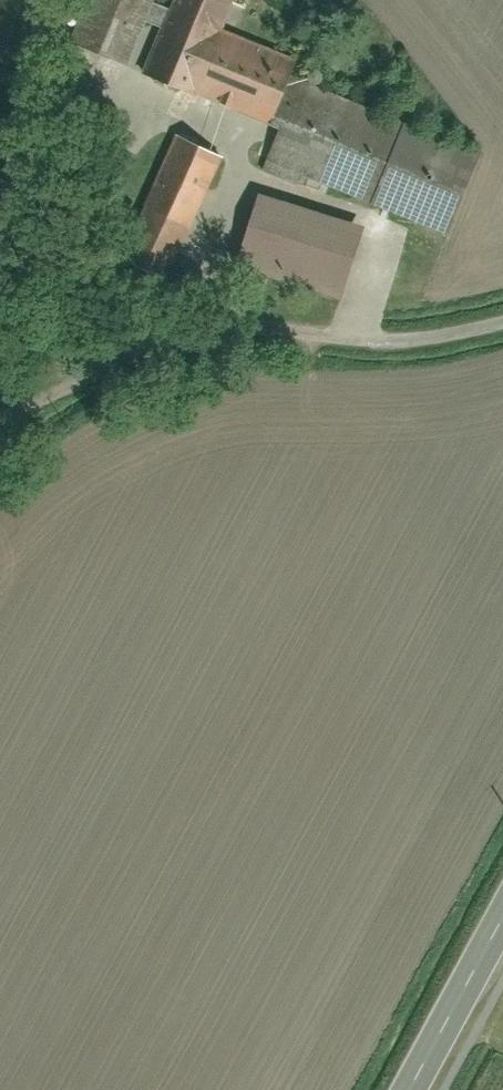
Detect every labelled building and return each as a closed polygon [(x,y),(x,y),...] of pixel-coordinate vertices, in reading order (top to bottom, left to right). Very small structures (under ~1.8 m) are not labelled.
[(155,0),(94,0),(74,48),(127,69),(155,0)] [(140,74),(271,128),(297,67),(222,36),(237,0),(171,0),(140,74)] [(366,203),(399,124),(300,83),(267,161),(366,203)] [(447,237),(479,157),(406,128),(374,208),(447,237)] [(221,165),(175,143),(119,258),(165,281),(221,165)] [(359,233),(254,202),(233,272),(339,303),(359,233)]
